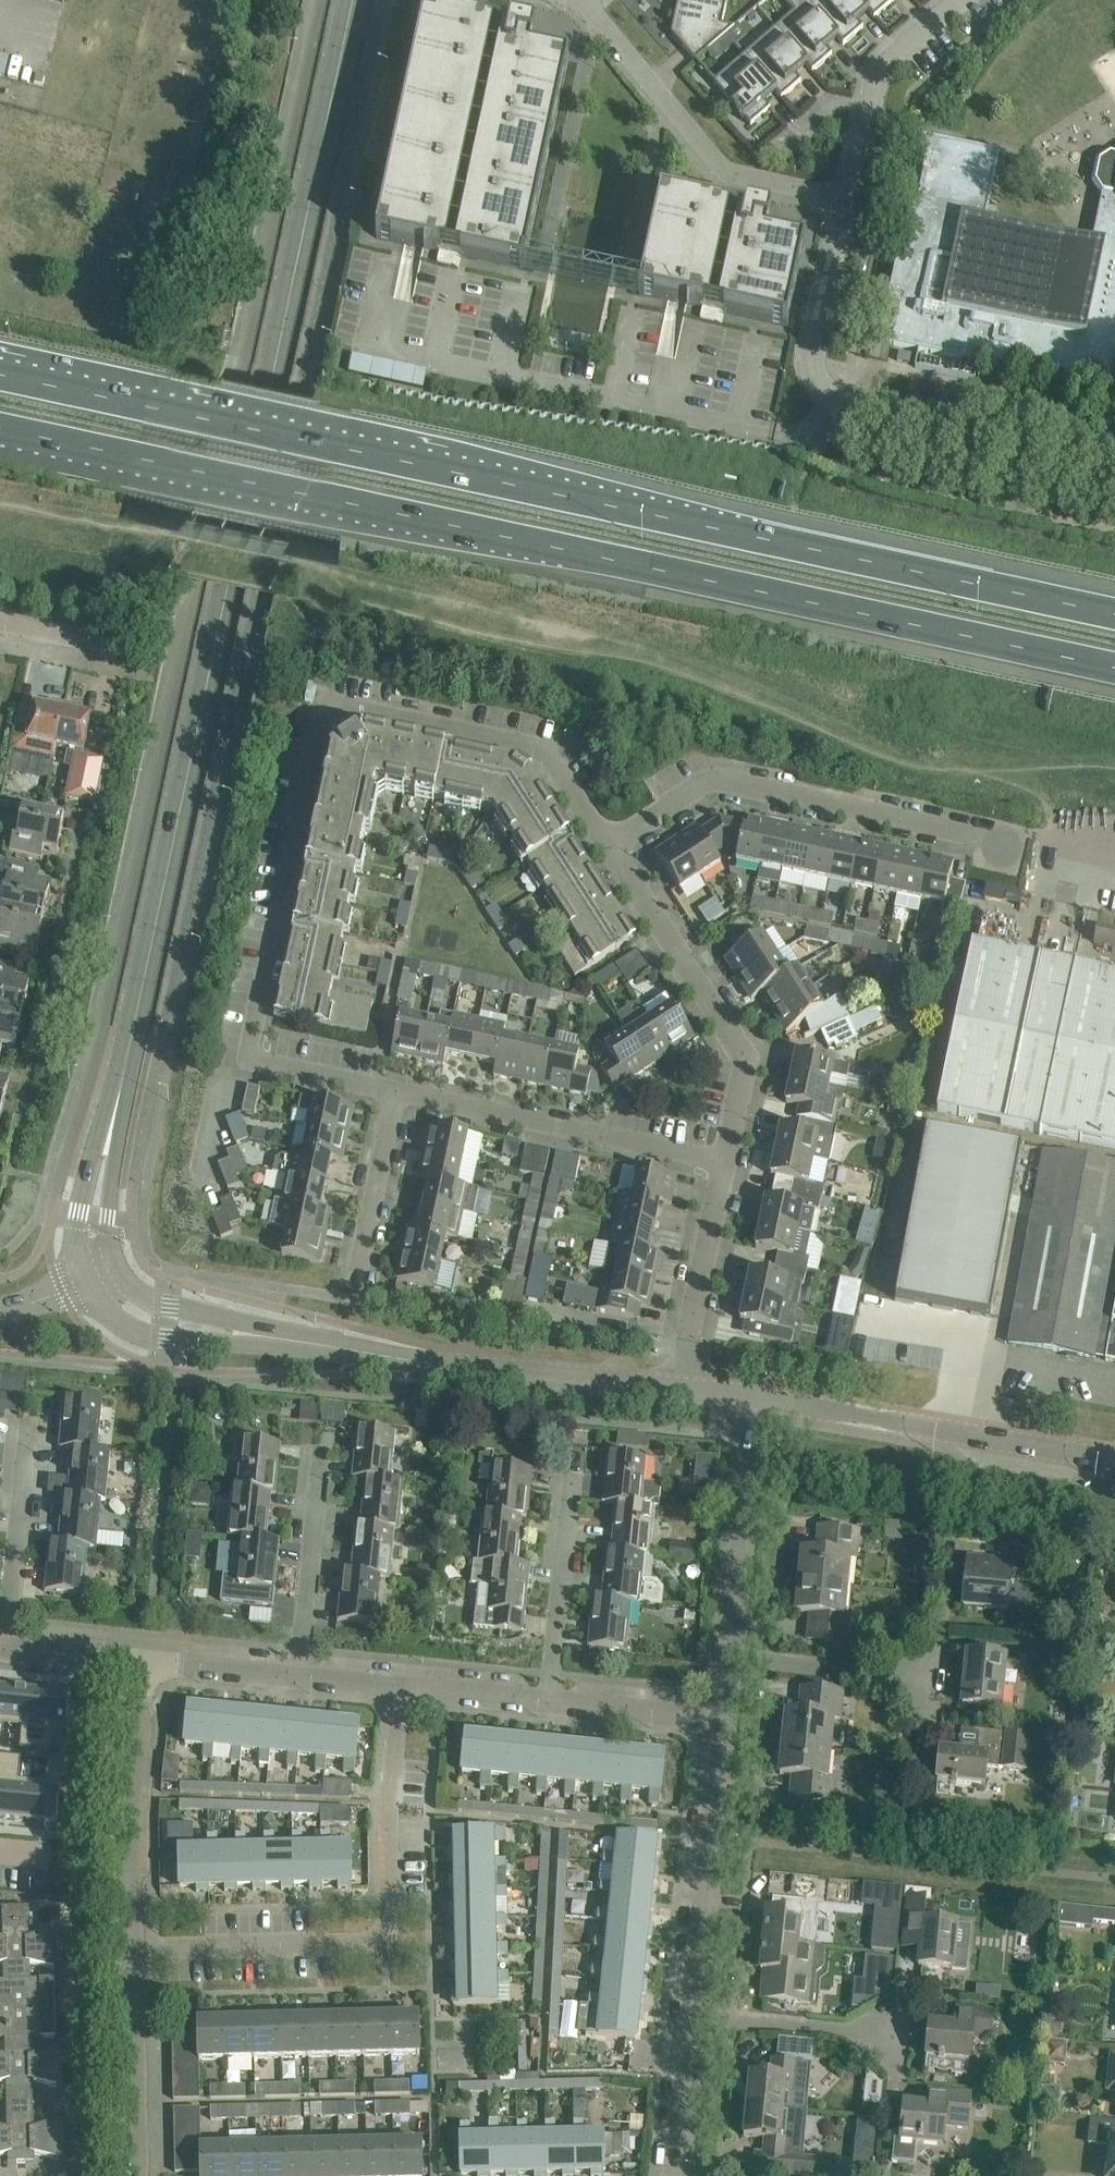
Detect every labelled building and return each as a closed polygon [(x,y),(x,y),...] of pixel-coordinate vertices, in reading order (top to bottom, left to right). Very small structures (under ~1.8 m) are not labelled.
[(671,34),(695,62),(734,28),(733,27),(722,25),(727,0),(679,0),(671,34)] [(837,39),(838,38),(807,1),(808,1),(807,0),(785,0),(795,11),(775,29),(807,65),(812,72),(832,54),(827,48),(837,39)] [(808,1),(807,1),(838,38),(837,39),(843,45),(863,28),(857,21),(868,12),(858,0),(808,0),(808,1)] [(868,12),(874,18),(894,1),(893,0),(858,0),(868,12)] [(524,270),(569,62),(556,59),(531,54),(536,31),(510,26),(509,30),(425,11),(376,238),(404,244),(524,270)] [(807,65),(775,29),(744,56),(776,92),(781,99),(802,81),(796,75),(807,65)] [(744,56),(714,82),(731,103),(730,104),(743,119),(744,118),(751,125),(771,108),(765,102),(776,92),(744,56)] [(18,138),(14,151),(32,155),(35,147),(31,142),(18,138)] [(885,329),(895,331),(892,342),(891,342),(891,343),(892,344),(927,351),(962,359),(967,360),(1006,368),(1011,369),(1099,388),(1105,389),(1114,392),(1114,152),(1110,151),(1097,159),(1092,182),(1101,195),(1102,195),(1091,247),(1061,240),(993,226),(984,224),(999,155),(924,139),(889,297),(891,298),(891,299),(885,329)] [(788,327),(799,274),(805,246),(767,238),(770,224),(772,216),(746,210),(746,215),(661,197),(639,295),(788,327)] [(352,355),(347,376),(423,392),(427,370),(352,355)] [(52,760),(55,746),(64,705),(51,703),(48,705),(47,709),(35,706),(34,710),(20,707),(11,751),(52,760)] [(76,708),(64,705),(55,746),(70,749),(66,765),(72,766),(66,798),(95,804),(104,761),(82,756),(90,718),(78,715),(79,712),(76,708)] [(513,770),(392,744),(383,742),(381,746),(366,743),(367,738),(365,738),(364,743),(361,742),(352,729),(333,741),(342,755),(341,758),(336,757),(281,1015),(366,1033),(373,1002),(330,993),(374,785),(494,811),(576,938),(558,950),(575,977),(631,941),(525,778),(531,768),(520,760),(513,770)] [(57,853),(64,819),(23,810),(16,841),(5,839),(2,852),(41,860),(43,850),(57,853)] [(760,866),(769,823),(745,817),(744,824),(720,819),(725,847),(739,850),(736,861),(760,866)] [(676,840),(700,877),(720,864),(714,854),(725,847),(720,819),(700,832),(696,827),(676,840)] [(783,871),(792,827),(769,823),(760,866),(783,871)] [(409,835),(415,844),(427,836),(421,827),(409,835)] [(806,876),(815,832),(792,827),(783,871),(806,876)] [(829,881),(838,837),(815,832),(806,876),(829,881)] [(411,846),(406,837),(395,844),(401,852),(411,846)] [(852,885),(861,842),(838,837),(829,881),(852,885)] [(680,890),(700,877),(676,840),(656,853),(680,890)] [(875,890),(884,847),(861,842),(852,885),(875,890)] [(439,863),(441,850),(430,847),(428,860),(439,863)] [(898,895),(907,852),(884,847),(875,890),(898,895)] [(441,850),(439,863),(451,865),(453,852),(441,850)] [(907,852),(898,895),(896,907),(919,912),(921,900),(930,857),(907,852)] [(921,900),(943,905),(941,914),(959,918),(966,883),(950,880),(954,862),(930,857),(921,900)] [(2,908),(43,917),(50,884),(37,881),(39,871),(0,862),(0,876),(8,878),(2,908)] [(464,880),(476,873),(470,863),(458,871),(464,880)] [(63,879),(65,870),(54,868),(53,876),(63,879)] [(417,888),(419,875),(407,873),(404,885),(417,888)] [(476,873),(464,880),(471,891),(483,883),(476,873)] [(773,914),(776,902),(764,900),(762,912),(773,914)] [(718,902),(701,913),(709,925),(725,915),(718,902)] [(776,902),(773,914),(785,917),(787,904),(776,902)] [(398,914),(409,917),(412,905),(400,903),(398,914)] [(492,921),(502,914),(496,904),(485,911),(492,921)] [(2,908),(0,916),(0,954),(21,958),(23,948),(36,950),(43,917),(2,908)] [(819,924),(822,912),(810,910),(808,922),(819,924)] [(833,915),(822,912),(819,924),(830,926),(833,915)] [(409,917),(398,914),(395,926),(407,928),(409,917)] [(502,914),(492,921),(498,931),(509,924),(502,914)] [(853,933),(865,935),(868,922),(856,920),(853,933)] [(868,922),(865,935),(877,937),(879,924),(868,922)] [(1097,926),(1094,943),(1114,947),(1114,930),(1097,926)] [(816,941),(818,930),(806,927),(804,939),(816,941)] [(839,946),(841,934),(818,930),(816,941),(839,946)] [(862,951),(864,939),(841,934),(839,946),(862,951)] [(735,969),(740,978),(776,955),(775,954),(762,935),(725,959),(733,971),(735,969)] [(864,939),(862,951),(885,955),(888,944),(864,939)] [(508,947),(515,958),(526,950),(519,940),(508,947)] [(1006,1125),(1041,959),(973,945),(937,1111),(1006,1125)] [(785,949),(775,954),(776,955),(740,978),(746,986),(744,988),(752,999),(761,993),(759,992),(788,974),(787,972),(796,967),(785,949)] [(636,950),(614,965),(621,975),(643,961),(636,950)] [(378,971),(390,974),(392,963),(368,958),(366,969),(378,971)] [(1109,973),(1041,959),(1006,1125),(1074,1140),(1109,973)] [(398,999),(412,1003),(417,976),(419,976),(422,964),(408,961),(398,999)] [(649,971),(643,961),(621,975),(627,985),(649,971)] [(904,978),(907,965),(883,961),(880,973),(904,978)] [(423,977),(434,979),(437,966),(426,964),(423,977)] [(22,1015),(30,982),(16,979),(18,968),(0,965),(0,1010),(22,1015)] [(599,990),(621,975),(614,965),(592,980),(599,990)] [(918,968),(907,965),(904,978),(916,980),(918,968)] [(437,966),(434,979),(432,991),(444,994),(447,982),(460,985),(461,979),(463,972),(437,966)] [(775,1011),(810,989),(796,967),(787,972),(788,974),(759,992),(761,993),(768,1004),(770,1003),(775,1011)] [(390,974),(378,971),(376,984),(387,987),(390,974)] [(463,972),(461,979),(475,982),(474,988),(486,990),(489,978),(463,972)] [(1109,973),(1074,1140),(1114,1148),(1114,975),(1109,973)] [(514,983),(489,978),(486,990),(511,996),(514,983)] [(511,996),(537,1001),(539,989),(514,983),(511,996)] [(551,991),(539,989),(537,1001),(536,1005),(547,1008),(548,1003),(549,1004),(551,991)] [(810,989),(775,1011),(781,1020),(779,1021),(787,1033),(806,1020),(813,1035),(851,1018),(841,996),(822,1008),(810,989)] [(650,1020),(672,1052),(694,1038),(673,1005),(650,1020)] [(628,1034),(627,1034),(649,1067),(672,1052),(650,1020),(641,1025),(629,1007),(616,1016),(628,1034)] [(848,1020),(855,1034),(883,1021),(876,1007),(848,1020)] [(22,1015),(0,1010),(0,1053),(2,1046),(15,1048),(22,1015)] [(443,1064),(453,1015),(441,1013),(439,1024),(426,1021),(418,1059),(443,1064)] [(494,1076),(503,1037),(507,1018),(481,1013),(479,1021),(471,1059),(496,1065),(494,1075),(494,1076)] [(418,1059),(426,1021),(400,1015),(391,1053),(418,1059)] [(471,1059),(479,1021),(453,1015),(443,1064),(444,1065),(446,1054),(471,1059)] [(857,1039),(855,1034),(848,1020),(821,1033),(828,1048),(834,1046),(835,1049),(857,1039)] [(614,1090),(649,1067),(627,1034),(606,1049),(613,1060),(601,1068),(614,1090)] [(528,1042),(503,1037),(494,1076),(520,1081),(528,1042)] [(520,1081),(545,1086),(553,1048),(528,1042),(520,1081)] [(579,1053),(553,1048),(545,1086),(586,1095),(591,1071),(576,1068),(579,1053)] [(796,1055),(791,1079),(829,1087),(829,1086),(831,1076),(847,1079),(850,1066),(796,1055)] [(2,1113),(9,1080),(0,1078),(0,1113),(2,1113)] [(846,1089),(829,1086),(829,1087),(791,1079),(786,1103),(808,1107),(806,1120),(837,1126),(840,1114),(841,1114),(846,1089)] [(248,1086),(242,1112),(254,1115),(260,1089),(248,1086)] [(296,1124),(348,1135),(353,1108),(301,1097),(298,1111),(294,1110),(291,1122),(297,1123),(296,1124)] [(895,1102),(893,1116),(902,1117),(905,1104),(895,1102)] [(226,1119),(236,1144),(248,1139),(238,1114),(226,1119)] [(781,1127),(776,1151),(814,1159),(814,1158),(830,1162),(834,1139),(837,1126),(806,1120),(803,1132),(781,1127)] [(296,1124),(291,1149),(331,1158),(342,1160),(348,1135),(296,1124)] [(430,1125),(424,1151),(462,1159),(468,1133),(430,1125)] [(991,1317),(1021,1149),(923,1132),(893,1299),(991,1317)] [(877,1136),(873,1158),(894,1162),(899,1140),(877,1136)] [(532,1174),(538,1148),(526,1146),(520,1172),(532,1174)] [(229,1159),(236,1177),(248,1172),(238,1147),(226,1152),(229,1159)] [(544,1177),(550,1151),(538,1148),(532,1174),(534,1175),(544,1177)] [(272,1172),(326,1184),(331,1158),(291,1149),(290,1156),(283,1155),(275,1159),(272,1172)] [(1107,1321),(1114,1275),(1114,1163),(1065,1154),(1043,1150),(1009,1343),(1095,1358),(1096,1352),(1101,1353),(1107,1321)] [(462,1159),(424,1151),(419,1176),(430,1179),(457,1185),(462,1159)] [(809,1182),(814,1159),(776,1151),(771,1175),(793,1180),(791,1192),(822,1199),(825,1186),(809,1182)] [(563,1181),(568,1155),(556,1152),(551,1178),(561,1181),(563,1181)] [(575,1183),(580,1157),(568,1155),(563,1181),(575,1183)] [(239,1184),(236,1177),(229,1159),(218,1164),(228,1188),(239,1184)] [(632,1196),(660,1202),(671,1204),(676,1178),(638,1170),(633,1195),(632,1195),(632,1196)] [(286,1202),(320,1209),(326,1184),(272,1172),(269,1190),(282,1193),(280,1200),(286,1202)] [(539,1203),(544,1177),(534,1175),(531,1189),(529,1189),(527,1200),(539,1203)] [(563,1181),(551,1178),(545,1204),(557,1207),(563,1181)] [(479,1190),(457,1185),(430,1179),(424,1205),(463,1213),(473,1215),(479,1190)] [(819,1211),(822,1199),(791,1192),(788,1204),(766,1200),(761,1224),(811,1234),(816,1211),(819,1211)] [(660,1203),(660,1202),(632,1196),(621,1194),(616,1219),(655,1227),(659,1202),(660,1203)] [(222,1208),(230,1226),(241,1221),(231,1196),(219,1201),(222,1208)] [(522,1225),(533,1228),(539,1203),(527,1200),(522,1225)] [(331,1211),(320,1209),(286,1202),(280,1227),(287,1228),(287,1229),(326,1237),(331,1211)] [(557,1207),(545,1204),(540,1229),(552,1232),(557,1207)] [(408,1227),(407,1228),(446,1236),(472,1242),(478,1216),(473,1215),(463,1213),(424,1205),(421,1215),(418,1214),(416,1229),(408,1227)] [(230,1226),(222,1208),(211,1213),(221,1237),(233,1233),(230,1226)] [(874,1244),(882,1212),(866,1208),(858,1240),(874,1244)] [(611,1244),(621,1247),(649,1253),(655,1227),(616,1219),(611,1244)] [(775,1265),(806,1271),(809,1258),(806,1258),(811,1234),(761,1224),(756,1248),(778,1252),(775,1265)] [(516,1251),(528,1254),(533,1228),(522,1225),(516,1251)] [(440,1261),(446,1236),(407,1228),(402,1253),(440,1261)] [(326,1237),(287,1229),(282,1255),(320,1263),(326,1237)] [(546,1258),(552,1232),(540,1229),(534,1255),(546,1258)] [(621,1247),(616,1271),(616,1272),(655,1281),(660,1255),(649,1253),(621,1247)] [(522,1279),(528,1254),(516,1251),(510,1277),(517,1278),(522,1279)] [(440,1261),(402,1253),(396,1280),(435,1288),(440,1261)] [(529,1280),(525,1298),(543,1302),(552,1259),(546,1258),(534,1255),(532,1265),(531,1268),(529,1280)] [(854,1264),(846,1273),(849,1280),(855,1280),(863,1271),(854,1264)] [(750,1272),(745,1296),(783,1304),(783,1303),(797,1306),(801,1284),(803,1284),(806,1271),(803,1270),(775,1265),(773,1277),(750,1272)] [(649,1307),(655,1281),(616,1272),(616,1271),(606,1269),(600,1297),(597,1311),(638,1319),(640,1305),(649,1307)] [(1107,1321),(1114,1323),(1114,1275),(1107,1321)] [(529,1280),(522,1279),(517,1278),(511,1304),(523,1307),(525,1298),(529,1280)] [(797,1306),(783,1303),(783,1304),(745,1296),(740,1320),(763,1325),(760,1337),(791,1344),(799,1306),(797,1306)] [(1107,1321),(1101,1353),(1106,1354),(1105,1360),(1114,1362),(1114,1323),(1107,1321)] [(0,1369),(0,1386),(23,1388),(25,1371),(0,1368),(0,1369)] [(98,1451),(103,1402),(64,1398),(59,1448),(72,1449),(72,1448),(98,1451)] [(352,1477),(364,1479),(365,1479),(391,1481),(396,1432),(356,1428),(352,1477)] [(617,1432),(616,1446),(646,1449),(647,1435),(617,1432)] [(241,1439),(237,1487),(236,1489),(271,1491),(271,1492),(276,1493),(281,1444),(241,1439)] [(72,1448),(72,1449),(67,1496),(67,1497),(102,1499),(102,1501),(106,1501),(111,1452),(98,1451),(72,1448)] [(492,1465),(495,1465),(496,1453),(488,1452),(488,1454),(481,1453),(480,1464),(492,1465)] [(697,1490),(717,1491),(718,1454),(698,1453),(697,1490)] [(644,1482),(646,1458),(607,1454),(602,1503),(615,1504),(641,1506),(654,1507),(658,1507),(660,1484),(644,1482)] [(490,1488),(488,1513),(488,1515),(522,1517),(522,1518),(526,1518),(531,1469),(495,1465),(492,1465),(490,1488)] [(429,1467),(427,1483),(441,1484),(443,1469),(429,1467)] [(403,1482),(391,1481),(365,1479),(364,1479),(360,1525),(360,1527),(393,1530),(398,1531),(403,1482)] [(266,1539),(271,1492),(271,1491),(236,1489),(237,1487),(232,1487),(227,1536),(240,1537),(241,1537),(266,1539)] [(63,1495),(58,1543),(58,1544),(88,1547),(97,1548),(102,1501),(102,1499),(67,1497),(67,1496),(63,1495)] [(615,1504),(610,1550),(610,1551),(645,1555),(645,1556),(649,1556),(654,1507),(641,1506),(615,1504)] [(517,1565),(517,1564),(522,1518),(522,1517),(488,1515),(488,1513),(465,1512),(464,1520),(482,1521),(478,1562),(490,1563),(490,1562),(517,1565)] [(360,1527),(360,1525),(355,1525),(351,1572),(351,1574),(381,1577),(381,1579),(389,1579),(393,1530),(360,1527)] [(806,1553),(803,1582),(846,1587),(849,1558),(856,1558),(858,1531),(819,1527),(817,1553),(803,1552),(802,1553),(806,1553)] [(240,1545),(237,1576),(223,1574),(220,1601),(273,1606),(279,1540),(266,1539),(241,1537),(240,1537),(227,1536),(227,1543),(240,1545)] [(925,1536),(923,1551),(935,1552),(937,1537),(925,1536)] [(83,1595),(88,1547),(58,1544),(58,1543),(49,1542),(44,1591),(83,1595)] [(670,1542),(668,1556),(675,1557),(686,1558),(688,1559),(690,1559),(692,1544),(670,1542)] [(606,1550),(601,1598),(631,1601),(631,1602),(662,1606),(664,1589),(657,1581),(643,1579),(645,1556),(645,1555),(610,1551),(610,1550),(606,1550)] [(1010,1580),(1030,1582),(1031,1564),(1012,1562),(968,1558),(963,1606),(1007,1611),(1010,1580)] [(490,1563),(478,1562),(474,1562),(473,1568),(472,1584),(479,1585),(474,1627),(523,1632),(530,1565),(517,1564),(517,1565),(490,1562),(490,1563)] [(418,1565),(417,1579),(435,1581),(436,1566),(418,1565)] [(376,1625),(381,1579),(381,1577),(351,1574),(351,1572),(342,1572),(337,1621),(376,1625)] [(843,1616),(846,1587),(803,1582),(800,1611),(797,1611),(796,1612),(811,1613),(808,1640),(847,1644),(850,1617),(843,1616)] [(626,1650),(631,1602),(631,1601),(601,1598),(593,1597),(587,1646),(626,1650)] [(1091,1597),(1089,1612),(1107,1613),(1108,1598),(1091,1597)] [(252,1608),(250,1621),(270,1623),(271,1610),(252,1608)] [(1019,1658),(1051,1661),(1052,1647),(1020,1644),(1019,1658)] [(1005,1659),(997,1658),(975,1656),(974,1670),(966,1669),(962,1705),(1011,1710),(1013,1690),(1002,1689),(1005,1659)] [(9,1728),(14,1687),(0,1686),(0,1727),(9,1728)] [(14,1687),(9,1728),(22,1729),(19,1750),(36,1752),(38,1731),(42,1690),(14,1687)] [(786,1714),(783,1746),(830,1751),(833,1718),(840,1719),(843,1693),(802,1689),(799,1715),(786,1714)] [(38,1731),(36,1752),(50,1753),(52,1732),(67,1734),(71,1693),(42,1690),(38,1731)] [(212,1746),(216,1709),(201,1708),(202,1702),(189,1701),(184,1744),(203,1745),(202,1759),(211,1760),(212,1746)] [(241,1750),(244,1712),(230,1711),(230,1705),(217,1704),(216,1709),(212,1746),(232,1748),(231,1762),(239,1762),(241,1750)] [(244,1712),(241,1750),(260,1752),(259,1764),(268,1765),(269,1752),(273,1715),(258,1714),(258,1708),(245,1707),(245,1712),(244,1712)] [(296,1768),(298,1755),(301,1718),(286,1716),(287,1711),(274,1710),(273,1715),(269,1752),(288,1754),(287,1767),(296,1768)] [(301,1718),(298,1755),(316,1757),(315,1770),(325,1771),(326,1757),(330,1721),(314,1719),(315,1714),(302,1712),(301,1718)] [(331,1715),(330,1721),(326,1757),(344,1759),(343,1773),(353,1774),(358,1724),(342,1722),(343,1717),(331,1715)] [(489,1786),(494,1737),(479,1736),(479,1730),(466,1729),(462,1771),(481,1773),(480,1785),(489,1786)] [(1031,1736),(979,1731),(962,1729),(960,1752),(940,1750),(937,1780),(938,1781),(936,1794),(951,1795),(956,1783),(985,1786),(987,1767),(1027,1771),(1031,1736)] [(517,1789),(522,1740),(507,1739),(508,1733),(495,1732),(494,1737),(489,1786),(490,1786),(491,1775),(510,1777),(508,1788),(517,1789)] [(1046,1737),(1045,1742),(1047,1746),(1052,1747),(1056,1744),(1058,1739),(1055,1735),(1050,1734),(1046,1737)] [(545,1792),(550,1743),(535,1742),(536,1736),(523,1735),(522,1740),(517,1789),(519,1790),(520,1778),(537,1780),(536,1791),(545,1792)] [(573,1795),(578,1746),(563,1745),(564,1739),(551,1738),(550,1743),(545,1792),(547,1792),(548,1781),(565,1783),(564,1794),(573,1795)] [(602,1798),(607,1749),(591,1747),(592,1742),(579,1740),(578,1746),(573,1795),(574,1795),(576,1784),(594,1786),(592,1797),(602,1798)] [(607,1749),(602,1798),(604,1799),(605,1787),(622,1789),(621,1801),(630,1801),(635,1746),(635,1752),(620,1750),(620,1745),(607,1743),(607,1749)] [(635,1746),(630,1801),(632,1802),(633,1790),(650,1792),(649,1804),(659,1805),(664,1755),(648,1753),(648,1747),(635,1746)] [(827,1780),(830,1751),(783,1746),(782,1756),(776,1756),(774,1771),(780,1772),(780,1775),(793,1776),(790,1800),(832,1803),(834,1780),(827,1780)] [(6,1780),(1,1817),(29,1820),(33,1783),(19,1781),(21,1759),(8,1757),(6,1780)] [(33,1783),(29,1820),(58,1823),(64,1763),(46,1761),(44,1784),(33,1783)] [(322,1789),(322,1798),(350,1800),(352,1782),(323,1781),(322,1789)] [(208,1794),(208,1784),(180,1783),(180,1793),(208,1794)] [(237,1786),(208,1784),(208,1794),(237,1795),(237,1786)] [(266,1787),(237,1786),(237,1795),(265,1796),(266,1787)] [(294,1797),(294,1788),(266,1787),(265,1796),(294,1797)] [(322,1798),(322,1789),(294,1788),(294,1797),(322,1798)] [(179,1811),(207,1812),(207,1803),(180,1802),(179,1811)] [(207,1803),(207,1812),(235,1813),(236,1804),(207,1803)] [(458,1810),(486,1813),(487,1806),(459,1803),(458,1810)] [(236,1804),(235,1813),(264,1814),(264,1805),(236,1804)] [(264,1805),(264,1814),(293,1815),(293,1806),(264,1805)] [(803,1805),(802,1817),(817,1818),(818,1806),(803,1805)] [(320,1816),(320,1807),(293,1806),(293,1815),(320,1816)] [(486,1813),(514,1816),(515,1808),(487,1806),(486,1813)] [(320,1807),(320,1816),(319,1824),(350,1825),(349,1809),(320,1807)] [(543,1811),(515,1808),(514,1816),(542,1819),(543,1811)] [(571,1814),(543,1811),(542,1819),(571,1822),(571,1814)] [(598,1825),(599,1817),(571,1814),(571,1822),(598,1825)] [(598,1825),(627,1828),(628,1820),(599,1817),(598,1825)] [(658,1823),(628,1820),(627,1828),(657,1831),(658,1823)] [(208,1892),(207,1850),(193,1850),(193,1824),(167,1825),(168,1859),(179,1858),(180,1887),(196,1887),(196,1892),(208,1892)] [(542,1831),(541,1860),(550,1861),(552,1832),(542,1831)] [(450,1862),(455,1861),(502,1861),(501,1841),(505,1841),(505,1832),(455,1833),(455,1849),(450,1850),(450,1862)] [(322,1847),(323,1884),(337,1883),(338,1889),(351,1888),(350,1845),(332,1846),(331,1833),(322,1833),(323,1847),(322,1847)] [(560,1833),(558,1858),(567,1858),(568,1834),(560,1833)] [(322,1884),(323,1884),(322,1847),(302,1847),(301,1834),(293,1834),(293,1848),(294,1884),(309,1884),(309,1889),(322,1889),(322,1884)] [(253,1891),(266,1890),(265,1885),(264,1835),(264,1848),(246,1848),(245,1836),(236,1836),(236,1849),(237,1891),(237,1886),(252,1885),(253,1891)] [(273,1835),(264,1835),(265,1885),(281,1884),(281,1890),(294,1890),(294,1884),(293,1848),(274,1848),(273,1835)] [(616,1865),(653,1869),(655,1853),(660,1854),(661,1841),(619,1836),(617,1858),(605,1856),(604,1863),(616,1865)] [(207,1850),(208,1892),(209,1892),(209,1886),(224,1886),(224,1891),(237,1891),(236,1849),(218,1849),(217,1837),(208,1837),(208,1850),(207,1850)] [(557,1888),(566,1888),(566,1882),(567,1858),(558,1858),(557,1888)] [(541,1860),(539,1889),(548,1889),(550,1861),(541,1860)] [(451,1890),(456,1890),(494,1889),(493,1870),(506,1870),(506,1861),(502,1861),(455,1861),(456,1878),(450,1878),(451,1890)] [(658,1869),(653,1869),(616,1865),(614,1885),(602,1883),(601,1892),(613,1893),(650,1897),(652,1882),(657,1882),(658,1869)] [(555,1915),(564,1916),(566,1888),(557,1888),(555,1915)] [(451,1919),(457,1919),(507,1918),(507,1898),(507,1889),(494,1889),(456,1890),(456,1906),(451,1906),(451,1919)] [(547,1918),(548,1889),(539,1889),(538,1917),(547,1918)] [(610,1921),(647,1925),(649,1910),(654,1910),(655,1897),(650,1897),(613,1893),(611,1913),(599,1911),(598,1920),(610,1921)] [(766,1911),(763,1941),(813,1946),(817,1938),(818,1931),(816,1926),(818,1902),(773,1898),(772,1912),(766,1911)] [(904,1925),(903,1947),(904,1947),(905,1934),(921,1935),(918,1965),(951,1968),(952,1968),(968,1970),(969,1957),(955,1956),(958,1925),(956,1925),(924,1922),(926,1901),(907,1899),(904,1925)] [(1114,1924),(1114,1911),(1059,1905),(1057,1925),(1089,1928),(1089,1921),(1114,1924)] [(30,1980),(30,1963),(54,1969),(61,1969),(60,1930),(53,1931),(29,1938),(29,1907),(2,1908),(2,1938),(0,1937),(0,1965),(3,1964),(3,1981),(0,1981),(0,2039),(5,2039),(5,2056),(0,2055),(0,2084),(6,2082),(6,2129),(0,2127),(0,2156),(7,2154),(7,2163),(34,2162),(34,2154),(58,2160),(65,2159),(64,2121),(57,2121),(34,2128),(32,2081),(56,2087),(63,2087),(63,2048),(56,2048),(32,2055),(32,2038),(55,2038),(54,1980),(30,1980)] [(877,1907),(872,1949),(898,1952),(902,1910),(877,1907)] [(554,1943),(563,1944),(564,1916),(555,1915),(554,1943)] [(538,1917),(536,1946),(545,1946),(547,1918),(538,1917)] [(507,1918),(457,1919),(457,1934),(451,1934),(452,1947),(457,1947),(495,1946),(494,1926),(507,1925),(507,1918)] [(653,1926),(647,1925),(610,1921),(608,1942),(596,1940),(595,1948),(603,1949),(607,1950),(644,1954),(646,1938),(651,1938),(653,1926)] [(825,1927),(824,1943),(871,1946),(872,1930),(825,1927)] [(819,1946),(813,1946),(763,1941),(760,1970),(766,1970),(763,1998),(765,1998),(779,2000),(813,2003),(816,1973),(823,1967),(824,1953),(819,1946)] [(553,1972),(561,1972),(563,1944),(554,1943),(553,1972)] [(508,1946),(495,1946),(457,1947),(458,1963),(452,1963),(452,1976),(458,1976),(495,1975),(495,1955),(508,1955),(508,1946)] [(543,1975),(545,1946),(536,1946),(534,1975),(543,1975)] [(604,1978),(641,1982),(643,1966),(648,1967),(650,1954),(644,1954),(607,1950),(605,1970),(592,1968),(591,1976),(604,1978)] [(1068,1970),(1070,1952),(1057,1951),(1055,1969),(1068,1970)] [(889,1990),(893,1957),(867,1955),(864,1983),(867,1983),(873,1987),(872,2002),(889,1990)] [(551,2000),(560,2000),(561,1972),(553,1972),(551,2000)] [(509,1975),(495,1975),(458,1976),(458,1991),(453,1991),(453,2004),(497,2003),(496,1983),(509,1982),(509,1975)] [(526,1975),(523,1980),(530,1986),(534,1981),(526,1975)] [(542,2003),(543,1975),(534,1975),(533,2002),(542,2003)] [(601,2006),(600,2007),(638,2010),(640,1994),(645,1995),(647,1983),(641,1982),(604,1978),(602,1997),(590,1996),(589,2004),(601,2006)] [(978,1987),(976,1998),(988,1999),(990,1988),(978,1987)] [(765,1998),(764,2012),(777,2014),(779,2000),(765,1998)] [(560,2000),(551,2000),(550,2031),(558,2032),(560,2000)] [(644,2011),(638,2010),(600,2007),(598,2026),(587,2024),(585,2034),(635,2039),(637,2022),(642,2023),(644,2011)] [(992,2012),(979,2011),(958,2009),(956,2026),(930,2023),(925,2072),(933,2073),(935,2070),(937,2071),(939,2072),(942,2073),(944,2074),(946,2073),(948,2073),(951,2072),(952,2075),(967,2076),(971,2037),(989,2039),(992,2012)] [(418,2015),(391,2016),(392,2055),(419,2054),(418,2015)] [(391,2016),(363,2017),(364,2056),(392,2055),(391,2016)] [(309,2058),(337,2057),(336,2017),(308,2018),(309,2058)] [(337,2057),(364,2056),(363,2017),(336,2017),(337,2057)] [(308,2018),(280,2019),(281,2058),(309,2058),(308,2018)] [(225,2020),(226,2060),(254,2059),(253,2019),(225,2020)] [(254,2059),(281,2058),(280,2019),(253,2019),(254,2059)] [(198,2061),(226,2060),(225,2020),(198,2021),(198,2035),(198,2047),(198,2060),(198,2061)] [(1048,2021),(1046,2040),(1059,2041),(1062,2023),(1048,2021)] [(172,2048),(198,2047),(198,2035),(172,2035),(172,2048)] [(777,2057),(812,2060),(814,2040),(779,2037),(777,2057)] [(1046,2040),(1043,2064),(1060,2066),(1063,2042),(1059,2041),(1046,2040)] [(172,2061),(198,2060),(198,2047),(172,2048),(172,2061)] [(1107,2090),(1114,2091),(1114,2055),(1111,2054),(1107,2090)] [(199,2073),(198,2061),(198,2060),(172,2061),(173,2074),(199,2073)] [(746,2105),(783,2109),(785,2093),(802,2094),(809,2089),(811,2063),(777,2060),(775,2077),(749,2075),(746,2105)] [(173,2074),(173,2087),(199,2086),(199,2073),(173,2074)] [(602,2089),(602,2083),(602,2080),(574,2081),(574,2090),(585,2090),(602,2089)] [(409,2082),(392,2083),(392,2095),(410,2094),(409,2082)] [(517,2092),(516,2082),(500,2083),(489,2083),(489,2092),(517,2092)] [(545,2091),(545,2082),(537,2082),(516,2082),(517,2092),(545,2091)] [(375,2095),(392,2095),(392,2083),(375,2083),(375,2095)] [(461,2093),(489,2092),(489,2083),(486,2083),(461,2084),(459,2084),(459,2093),(461,2093)] [(337,2096),(337,2084),(320,2084),(320,2097),(337,2096)] [(354,2084),(337,2084),(337,2096),(354,2096),(354,2084)] [(459,2093),(459,2084),(446,2084),(447,2097),(459,2097),(459,2094),(459,2093)] [(265,2098),(282,2098),(282,2085),(265,2086),(265,2098)] [(299,2085),(282,2085),(282,2098),(300,2097),(299,2085)] [(200,2099),(199,2086),(173,2087),(173,2100),(200,2099)] [(244,2086),(227,2087),(227,2099),(245,2099),(244,2086)] [(227,2099),(227,2087),(210,2087),(210,2099),(227,2099)] [(585,2101),(585,2090),(574,2090),(574,2101),(585,2101)] [(904,2104),(901,2133),(895,2133),(893,2161),(915,2163),(917,2142),(942,2145),(944,2125),(967,2128),(970,2095),(928,2091),(927,2106),(904,2104)] [(393,2116),(393,2103),(375,2104),(375,2116),(393,2116)] [(393,2103),(393,2116),(428,2115),(428,2103),(393,2103)] [(355,2104),(337,2105),(338,2118),(355,2117),(355,2104)] [(337,2105),(320,2105),(320,2118),(338,2118),(337,2105)] [(807,2111),(783,2109),(746,2105),(743,2136),(769,2139),(768,2147),(765,2146),(764,2148),(763,2154),(757,2153),(757,2157),(758,2159),(757,2167),(756,2168),(755,2171),(804,2175),(829,2175),(831,2160),(803,2158),(807,2111)] [(282,2106),(255,2107),(255,2119),(282,2119),(282,2106)] [(300,2106),(282,2106),(282,2119),(300,2118),(300,2106)] [(227,2107),(210,2108),(211,2120),(227,2120),(227,2107)] [(255,2107),(227,2107),(227,2120),(255,2119),(255,2107)] [(173,2108),(174,2121),(200,2120),(200,2108),(173,2108)] [(1089,2143),(1110,2146),(1109,2160),(1107,2175),(1114,2175),(1114,2122),(1091,2119),(1089,2143)] [(174,2121),(174,2134),(200,2133),(200,2120),(174,2121)] [(518,2175),(519,2175),(519,2173),(534,2173),(534,2175),(547,2175),(547,2173),(546,2121),(546,2135),(527,2135),(527,2122),(517,2122),(518,2175)] [(547,2173),(562,2172),(562,2175),(576,2175),(575,2172),(576,2172),(575,2121),(574,2121),(575,2134),(555,2134),(555,2121),(546,2121),(547,2173)] [(575,2121),(576,2172),(591,2172),(591,2175),(604,2175),(603,2134),(584,2135),(584,2121),(575,2121)] [(490,2175),(490,2174),(506,2174),(506,2175),(518,2175),(517,2122),(517,2135),(498,2135),(498,2122),(490,2123),(490,2136),(489,2136),(490,2175)] [(489,2136),(470,2136),(469,2123),(460,2123),(461,2175),(477,2174),(477,2175),(490,2175),(489,2136)] [(201,2146),(200,2133),(174,2134),(174,2147),(201,2146)] [(393,2142),(394,2175),(422,2175),(421,2141),(393,2142)] [(366,2143),(367,2175),(394,2175),(393,2142),(366,2143)] [(311,2144),(311,2175),(339,2175),(338,2143),(311,2144)] [(366,2143),(338,2143),(339,2175),(367,2175),(366,2143)] [(255,2145),(256,2175),(284,2175),(283,2144),(255,2145)] [(311,2144),(283,2144),(284,2175),(311,2175),(311,2144)] [(255,2145),(228,2146),(229,2175),(256,2175),(255,2145)] [(201,2146),(174,2147),(174,2160),(201,2159),(201,2146)] [(201,2159),(201,2172),(201,2175),(229,2175),(228,2146),(201,2146),(201,2159)] [(175,2173),(201,2172),(201,2159),(174,2160),(175,2173)]
